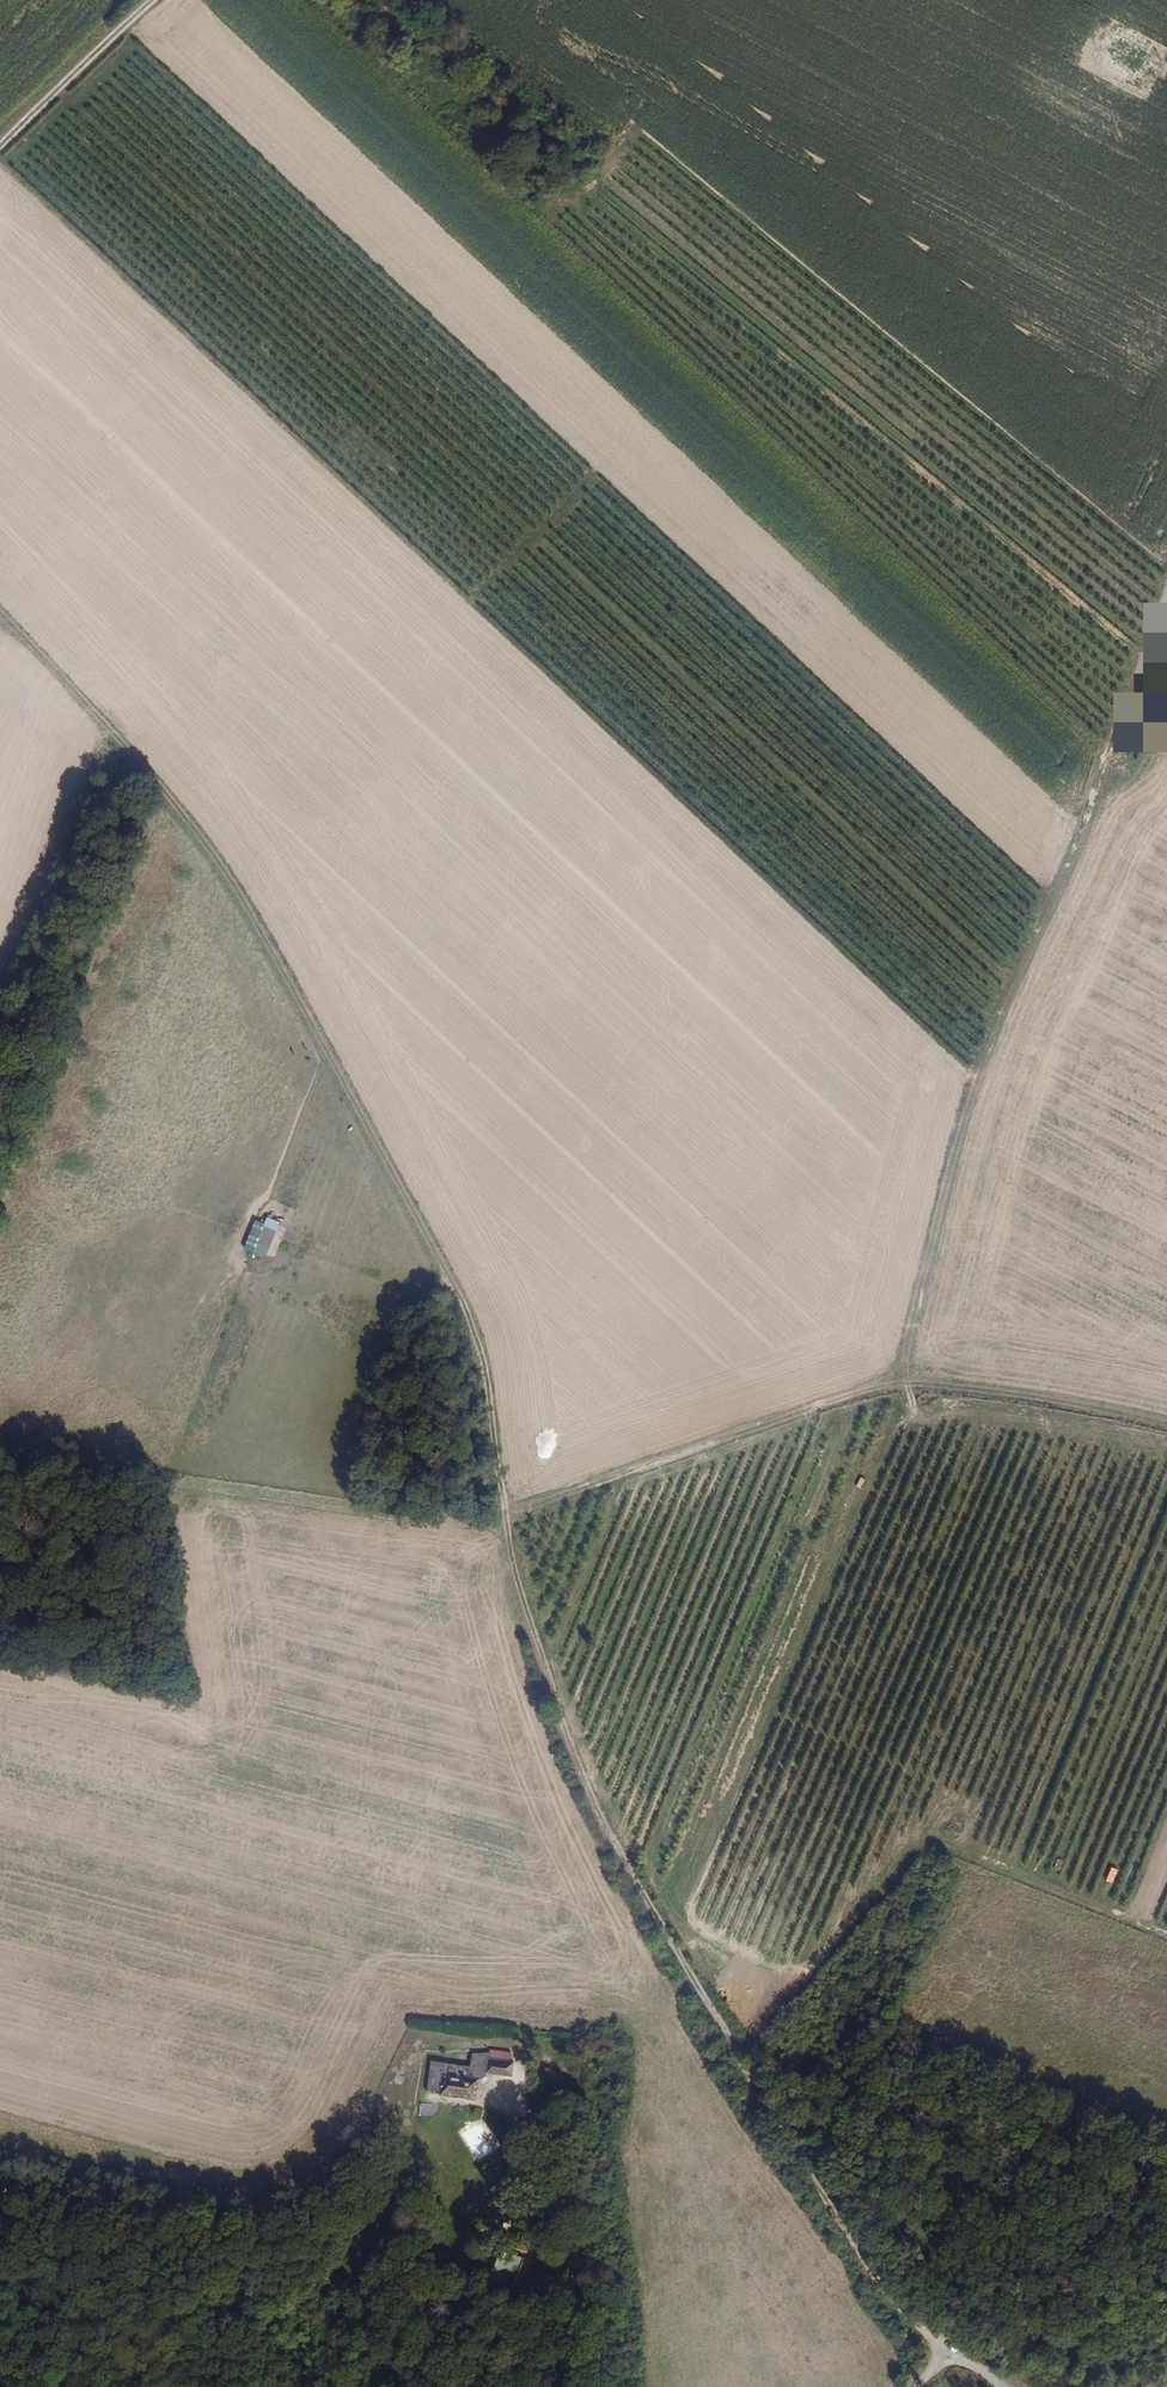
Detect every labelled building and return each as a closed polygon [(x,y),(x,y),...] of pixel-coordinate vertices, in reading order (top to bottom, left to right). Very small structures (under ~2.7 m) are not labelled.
[(280,1222),(267,1217),(264,1225),(255,1222),(245,1248),(267,1257),(280,1222)] [(469,2109),(472,2089),(474,2089),(481,2085),(482,2082),(505,2086),(508,2073),(504,2073),(504,2063),(483,2062),(482,2065),(466,2062),(463,2076),(440,2074),(440,2072),(425,2071),(420,2103),(433,2104),(433,2106),(469,2109)] [(526,2265),(509,2257),(503,2269),(520,2277),(526,2265)]
